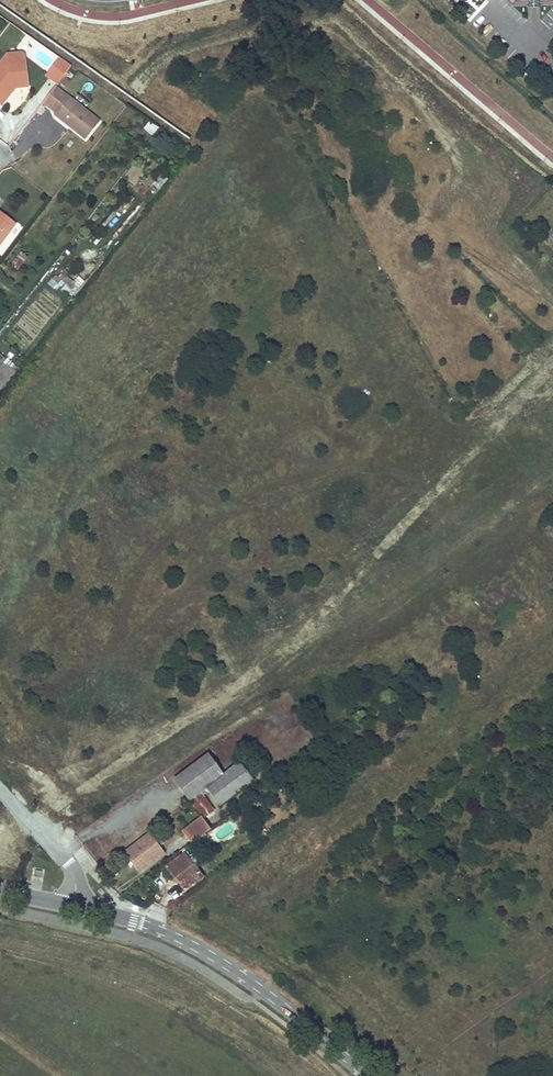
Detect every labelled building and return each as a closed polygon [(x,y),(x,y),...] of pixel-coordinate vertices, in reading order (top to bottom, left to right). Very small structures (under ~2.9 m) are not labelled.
[(7,57),(24,70),(22,57),(17,53),(7,57)] [(24,70),(7,57),(0,65),(0,98),(1,99),(8,97),(14,89),(27,87),(24,70)] [(68,64),(59,57),(46,74),(57,82),(69,67),(70,65),(68,64)] [(42,102),(58,114),(70,98),(55,87),(42,102)] [(86,139),(99,121),(70,98),(58,114),(72,124),(70,127),(86,139)] [(70,127),(72,124),(58,114),(56,116),(70,127)] [(154,137),(159,128),(148,121),(143,131),(154,137)] [(15,222),(0,211),(0,243),(15,222)] [(19,270),(28,257),(23,253),(13,265),(19,270)] [(15,369),(2,359),(0,362),(0,389),(15,369)] [(251,759),(254,763),(262,757),(259,753),(251,759)] [(208,791),(242,766),(240,763),(223,776),(209,756),(175,780),(192,803),(207,792),(205,789),(207,789),(208,791)] [(242,766),(208,791),(220,807),(254,782),(242,766)] [(192,803),(203,818),(214,810),(204,797),(209,793),(207,792),(192,803)] [(203,818),(188,830),(196,841),(212,829),(203,818)] [(126,853),(140,872),(164,855),(159,848),(163,844),(159,838),(155,841),(151,835),(126,853)] [(185,890),(203,878),(185,854),(167,868),(185,890)]
